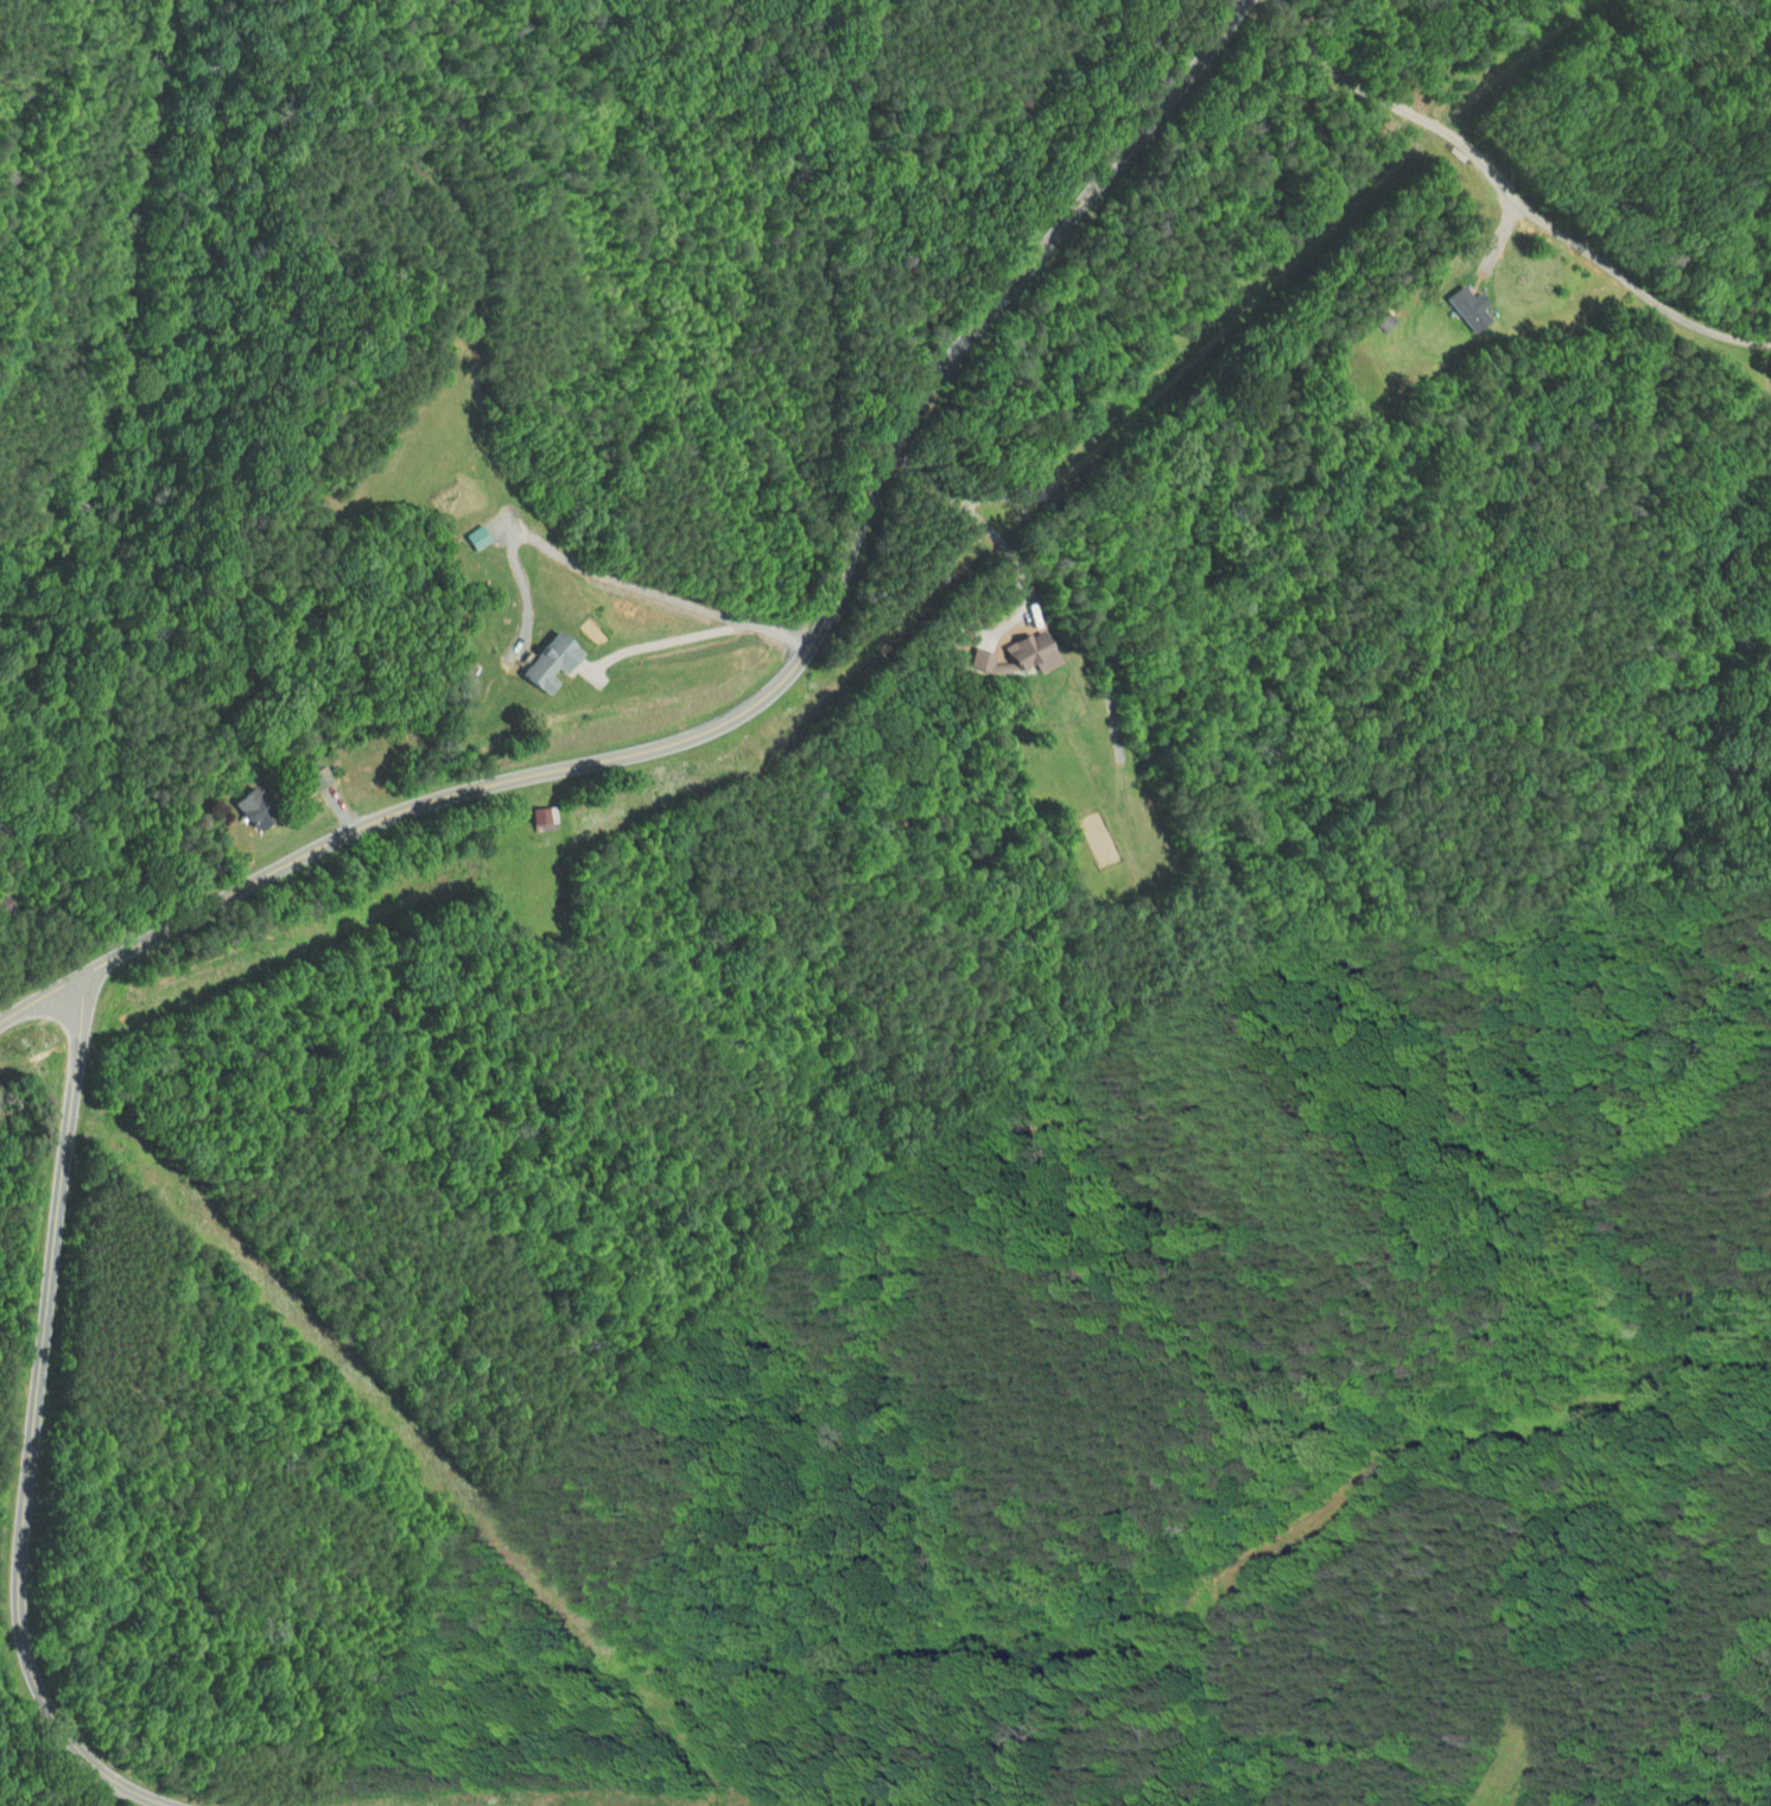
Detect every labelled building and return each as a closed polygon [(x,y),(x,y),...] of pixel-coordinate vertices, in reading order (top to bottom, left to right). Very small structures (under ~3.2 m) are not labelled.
[(1465,289),(1453,276),(1436,291),(1466,326),(1483,311),(1474,302),(1482,295),(1472,284),(1465,289)] [(464,542),(482,534),(474,517),(456,525),(464,542)] [(521,669),(548,690),(562,672),(563,673),(585,646),(557,624),(521,669)] [(963,659),(993,670),(1030,657),(1033,666),(1055,658),(1043,624),(1000,639),(1005,654),(994,658),(987,656),(990,647),(969,640),(963,659)] [(225,792),(247,825),(269,811),(247,778),(225,792)] [(524,817),(546,816),(546,800),(524,801),(524,817)]
